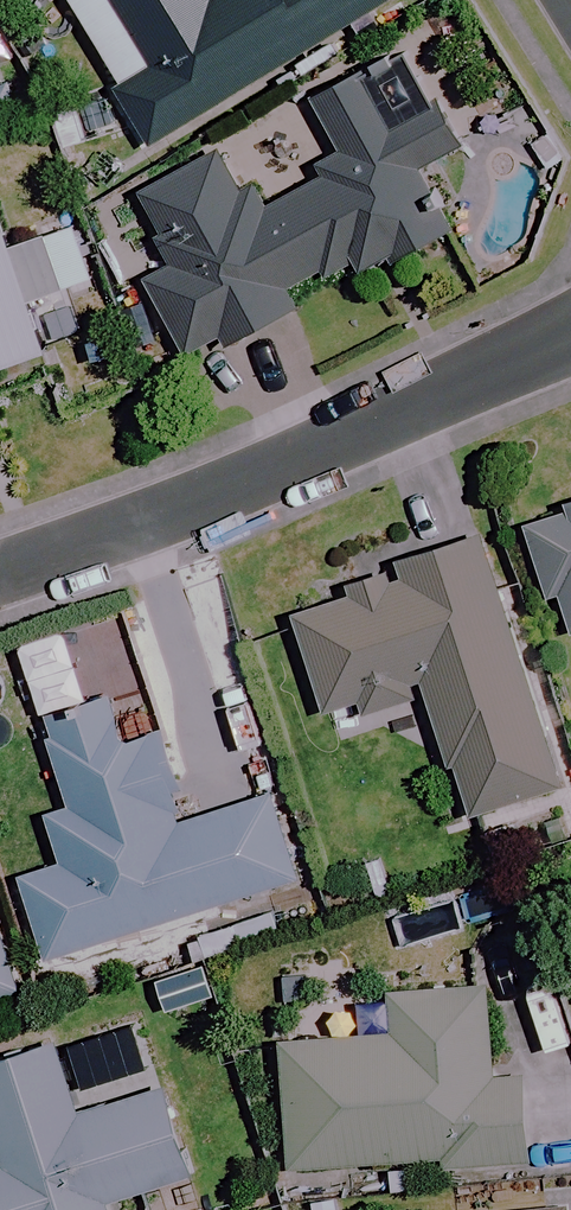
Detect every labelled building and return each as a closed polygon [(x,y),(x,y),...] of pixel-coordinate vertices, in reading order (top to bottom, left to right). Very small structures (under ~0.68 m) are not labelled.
[(139,68),(101,92),(142,155),(381,0),(95,0),(139,68)] [(452,154),(408,70),(365,93),(358,78),(305,106),(327,147),(300,161),(311,182),(276,201),(231,189),(212,153),(129,197),(165,264),(136,279),(184,368),(294,309),(287,297),(351,263),(358,277),(434,237),(422,217),(427,167),(452,154)] [(44,356),(27,305),(86,285),(66,228),(5,249),(0,235),(0,371),(44,356)] [(517,523),(555,640),(570,635),(570,506),(517,523)] [(551,788),(468,534),(337,577),(343,594),(284,614),(317,714),(349,703),(354,718),(415,698),(456,820),(551,788)] [(119,746),(104,700),(34,723),(63,811),(40,819),(56,866),(14,880),(42,964),(285,883),(257,800),(183,824),(154,735),(119,746)] [(0,922),(0,997),(21,991),(0,922)] [(478,992),(387,999),(390,1036),(276,1044),(286,1170),(428,1160),(429,1171),(519,1164),(513,1073),(484,1075),(478,992)] [(49,1048),(0,1063),(0,1147),(7,1169),(0,1171),(0,1209),(106,1209),(104,1207),(184,1182),(155,1090),(71,1116),(49,1048)]
